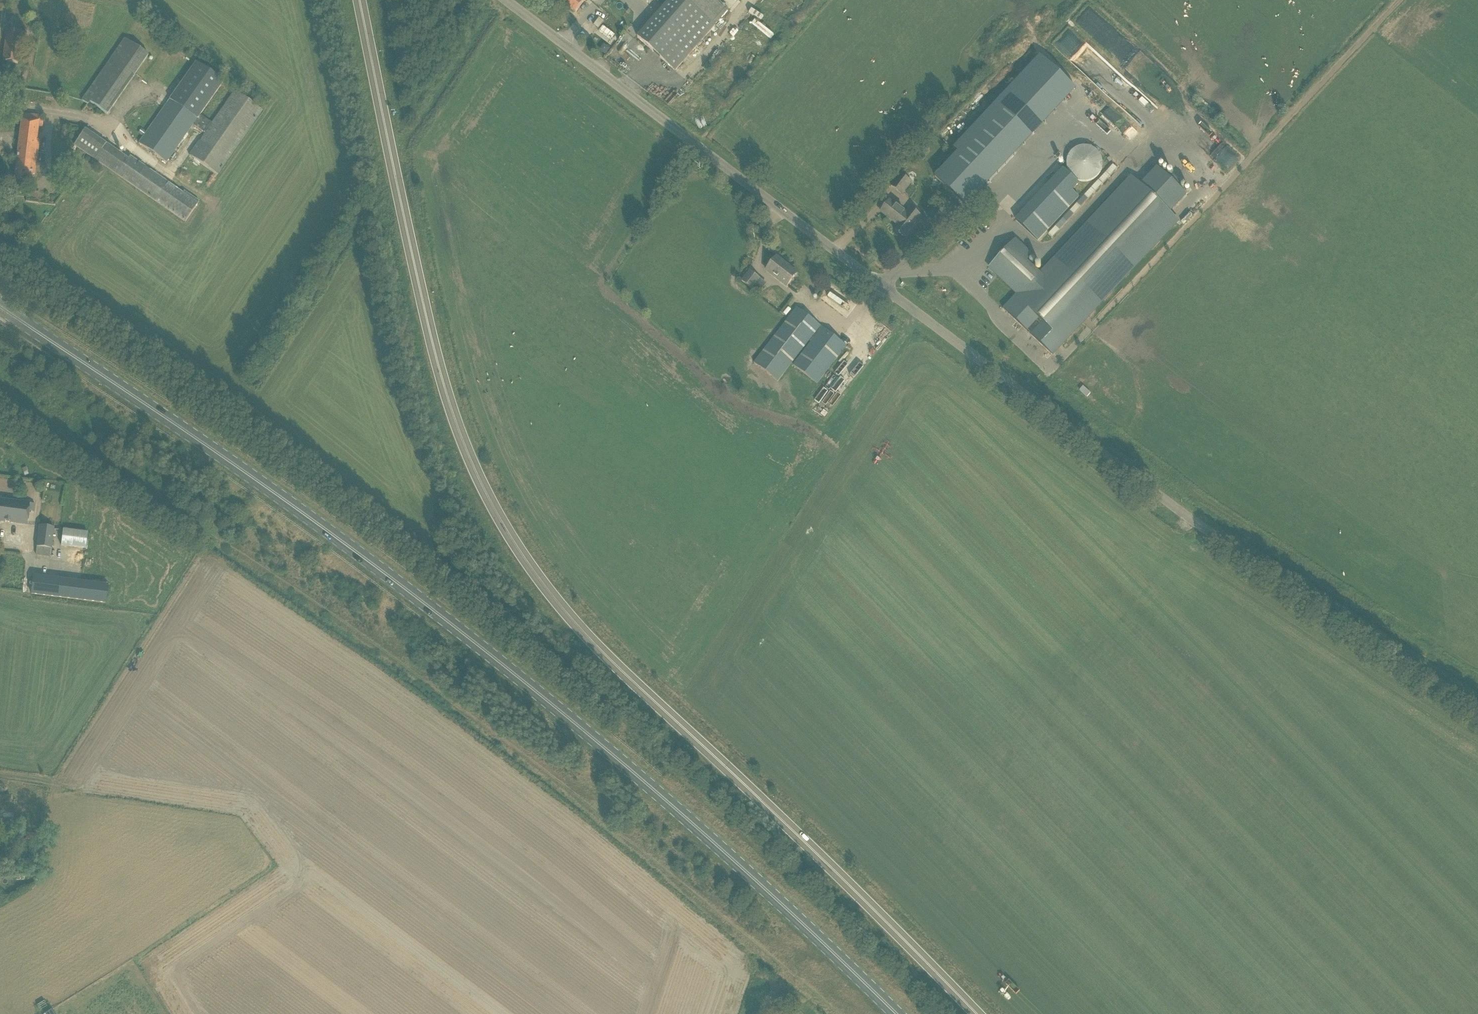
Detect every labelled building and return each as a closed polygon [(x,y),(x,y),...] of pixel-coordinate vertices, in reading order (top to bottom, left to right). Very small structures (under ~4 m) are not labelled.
[(585,0),(560,0),(575,12),(581,4),(585,0)] [(686,0),(671,0),(638,39),(676,71),(714,26),(686,0)] [(603,26),(600,31),(612,39),(615,35),(603,26)] [(27,32),(16,31),(6,30),(2,61),(12,62),(18,63),(20,45),(25,46),(27,32)] [(84,101),(89,104),(90,102),(107,115),(149,55),(126,39),(89,93),(84,101)] [(167,163),(194,125),(205,133),(189,155),(218,175),(263,111),(234,91),(212,123),(201,115),(224,82),(195,62),(146,132),(143,137),(139,143),(167,163)] [(36,141),(37,126),(38,116),(21,114),(14,179),(24,180),(31,182),(33,165),(35,166),(38,141),(36,141)] [(1014,155),(978,122),(953,148),(958,152),(935,177),(966,207),(1014,155)] [(85,129),(74,145),(86,154),(98,138),(85,129)] [(138,133),(143,137),(146,132),(142,129),(138,133)] [(1164,148),(1176,148),(1177,138),(1164,137),(1165,134),(1155,133),(1155,140),(1165,141),(1164,148)] [(107,143),(95,160),(185,222),(199,203),(133,157),(131,160),(107,143)] [(1106,162),(1106,157),(1105,154),(1103,152),(1100,148),(1097,146),(1094,145),(1091,144),(1088,144),(1086,144),(1082,145),(1078,147),(1075,149),(1073,152),(1072,154),(1070,158),(1070,162),(1070,166),(1071,169),(1073,172),(1075,174),(1077,176),(1080,178),(1083,179),(1087,180),(1091,180),(1094,179),(1097,177),(1100,176),(1102,173),(1105,169),(1106,166),(1106,162)] [(1223,144),(1211,157),(1228,172),(1240,159),(1223,144)] [(998,258),(995,264),(995,270),(999,275),(1018,293),(1003,309),(1051,354),(1180,222),(1169,212),(1186,195),(1156,167),(1140,184),(1132,177),(1040,273),(1026,261),(1032,255),(1015,239),(998,258)] [(1038,240),(1038,241),(1079,197),(1073,191),(1080,183),(1064,168),(1016,220),(1038,240)] [(890,185),(903,195),(912,183),(900,173),(890,185)] [(911,229),(921,217),(910,208),(906,213),(890,201),(887,204),(881,212),(897,225),(894,229),(905,237),(911,229)] [(786,287),(790,282),(796,274),(785,266),(786,264),(777,257),(770,265),(766,271),(786,287)] [(741,281),(752,289),(760,279),(749,271),(741,281)] [(777,381),(814,334),(820,326),(796,307),(790,316),(754,363),(777,381)] [(817,384),(839,354),(845,346),(822,328),(816,336),(793,365),(817,384)] [(30,502),(22,501),(21,503),(0,500),(0,521),(28,524),(29,511),(30,504),(30,503),(30,502)] [(40,526),(38,547),(36,556),(50,558),(54,527),(40,526)] [(63,529),(61,546),(85,549),(86,549),(88,532),(63,529)] [(105,603),(108,585),(34,575),(31,594),(105,603)] [(26,833),(25,844),(37,845),(38,834),(26,833)] [(40,1011),(47,1007),(44,1001),(37,1005),(40,1011)]
